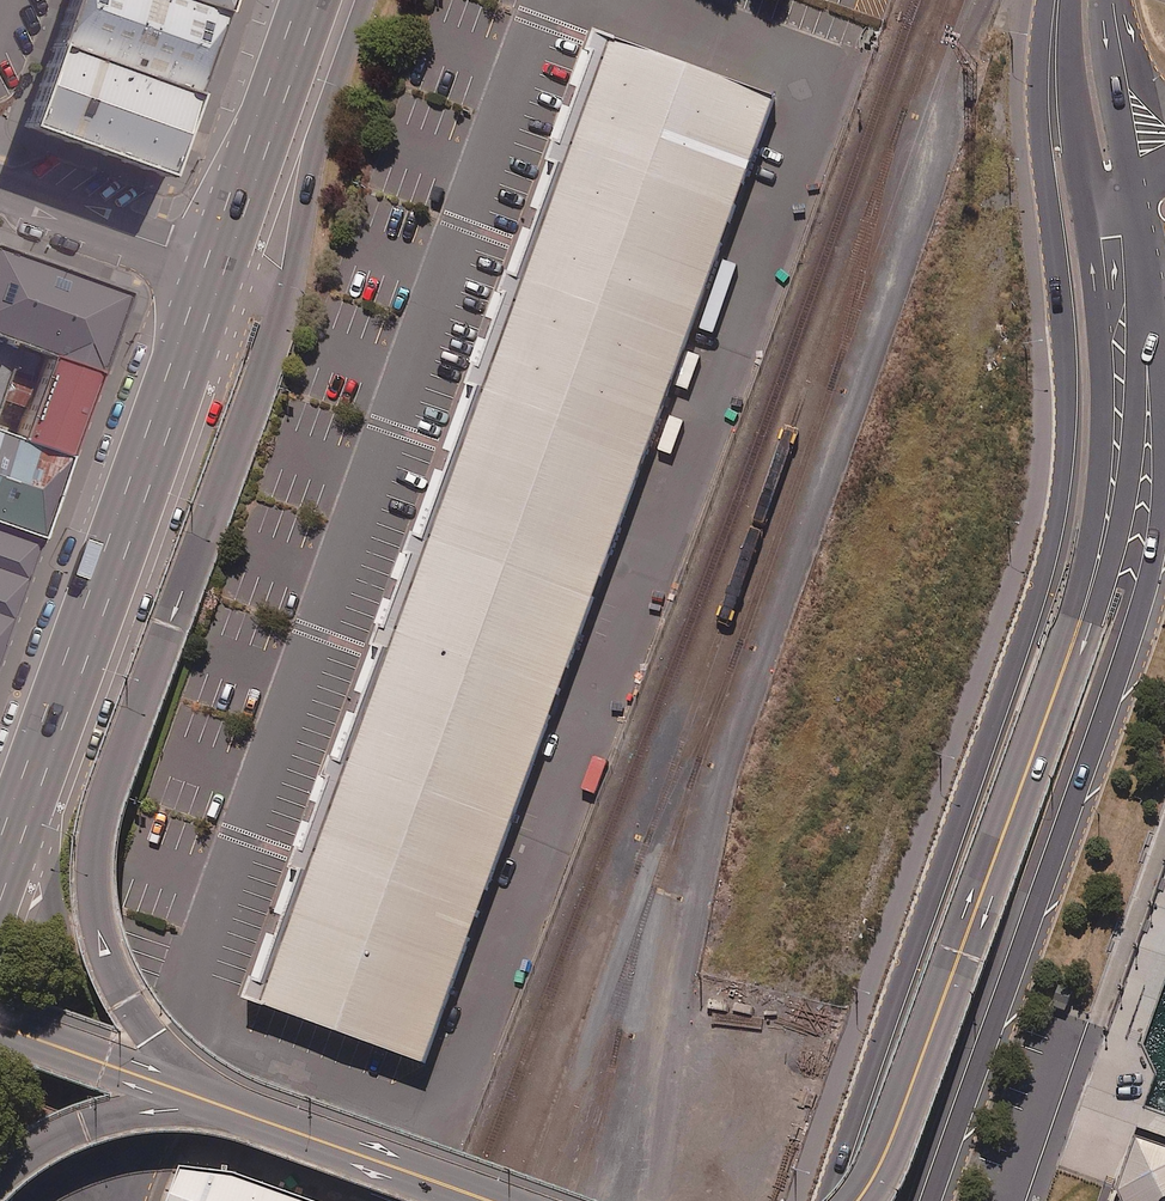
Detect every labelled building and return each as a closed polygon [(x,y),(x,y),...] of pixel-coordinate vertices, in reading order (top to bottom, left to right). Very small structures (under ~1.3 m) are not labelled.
[(56,46),(199,98),(229,15),(186,0),(72,0),(56,46)] [(229,15),(234,0),(186,0),(229,15)] [(241,1003),(421,1070),(775,98),(593,31),(241,1003)] [(199,98),(56,46),(26,127),(169,179),(199,98)] [(0,234),(0,331),(103,368),(135,282),(0,234)] [(103,368),(0,331),(0,425),(74,451),(103,368)] [(0,425),(0,514),(47,531),(74,451),(0,425)] [(47,531),(0,514),(0,661),(47,531)] [(1074,991),(1059,985),(1050,1007),(1066,1013),(1069,1004),(1074,991)] [(1144,1141),(1125,1196),(1127,1200),(1164,1200),(1164,1148),(1144,1141)] [(234,1175),(182,1167),(169,1200),(309,1200),(234,1175)]
